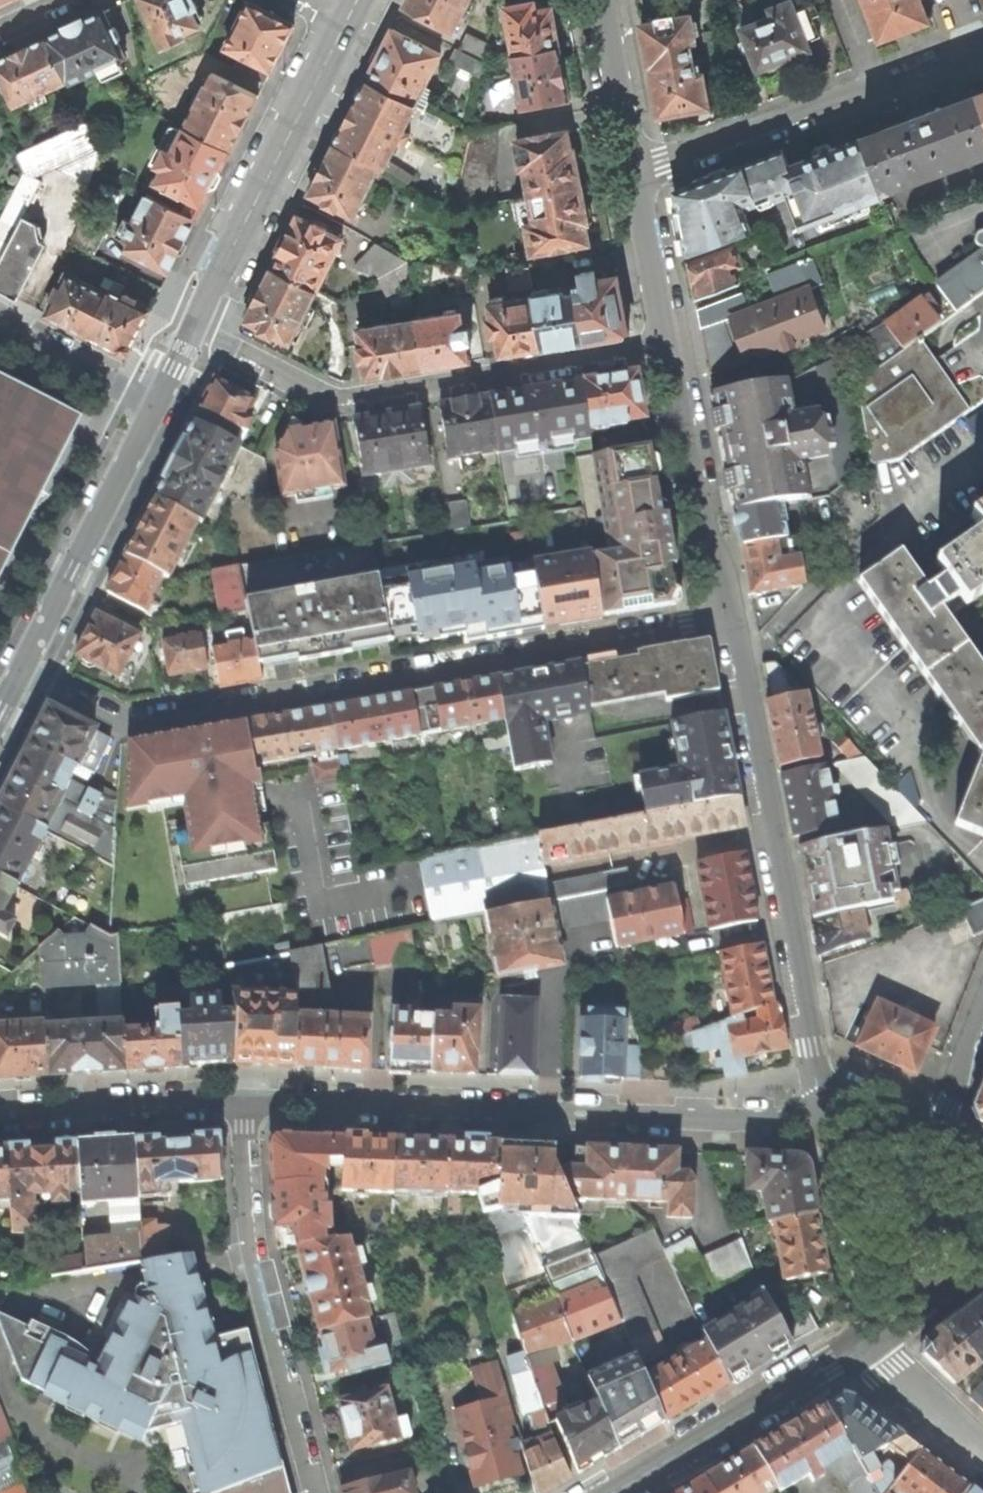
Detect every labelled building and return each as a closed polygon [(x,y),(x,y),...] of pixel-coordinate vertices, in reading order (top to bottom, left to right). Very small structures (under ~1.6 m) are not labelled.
[(195,0),(142,0),(164,46),(187,36),(185,33),(201,25),(193,9),(198,6),(195,0)] [(453,31),(468,0),(407,0),(404,7),(453,31)] [(927,18),(920,0),(859,0),(873,39),(927,18)] [(813,17),(819,14),(814,3),(795,10),(791,1),(771,8),(774,16),(741,28),(757,70),(758,69),(760,72),(762,74),(766,76),(769,77),(773,76),(777,74),(779,71),(781,68),(781,65),(780,61),(789,58),(810,50),(806,40),(819,36),(813,17)] [(234,32),(219,60),(264,82),(294,24),(269,12),(249,2),(241,18),(239,17),(232,31),(234,32)] [(556,29),(552,8),(537,10),(535,2),(505,8),(515,56),(559,47),(556,29)] [(112,27),(104,11),(81,21),(47,37),(67,79),(68,82),(99,68),(104,79),(125,69),(120,58),(125,56),(118,40),(120,39),(114,26),(112,27)] [(646,48),(650,69),(692,61),(689,44),(696,43),(691,16),(675,19),(674,14),(656,17),(657,22),(642,24),(646,48)] [(377,59),(366,80),(416,105),(423,109),(431,95),(421,90),(440,54),(392,29),(377,59)] [(723,55),(719,30),(703,32),(708,58),(723,55)] [(467,33),(459,49),(483,61),(487,43),(467,33)] [(67,79),(47,37),(16,52),(0,59),(0,72),(14,105),(67,79)] [(564,74),(559,47),(515,56),(513,56),(522,108),(569,99),(564,74)] [(449,61),(480,77),(483,61),(459,49),(456,48),(449,61)] [(708,58),(707,58),(712,84),(728,81),(723,55),(708,58)] [(691,112),(691,110),(709,106),(705,86),(703,74),(696,75),(693,61),(692,61),(650,69),(654,92),(659,116),(678,112),(678,115),(684,114),(691,112)] [(213,72),(185,127),(230,150),(254,102),(258,95),(213,72)] [(349,114),(335,143),(379,165),(384,168),(387,162),(397,142),(404,145),(409,135),(402,131),(416,105),(366,80),(349,114)] [(712,84),(705,86),(709,106),(732,102),(728,81),(712,84)] [(863,137),(882,189),(982,152),(982,108),(978,95),(921,116),(863,137)] [(18,299),(46,243),(41,241),(37,223),(23,216),(41,182),(39,176),(56,167),(90,183),(100,152),(86,122),(17,155),(24,171),(0,218),(0,233),(12,239),(0,262),(0,290),(3,291),(18,299)] [(452,210),(493,202),(497,125),(469,131),(452,210)] [(188,199),(182,212),(195,218),(217,177),(230,150),(185,127),(183,126),(171,151),(164,147),(155,165),(162,168),(155,182),(164,186),(164,188),(181,196),(182,195),(188,199)] [(571,151),(567,132),(550,135),(549,132),(532,136),(533,138),(516,142),(521,169),(524,168),(529,196),(580,186),(576,166),(577,165),(578,164),(578,163),(577,162),(576,161),(575,161),(573,151),(571,151)] [(714,175),(676,190),(682,224),(688,254),(751,230),(744,208),(758,203),(760,207),(789,195),(801,226),(884,195),(882,189),(863,137),(823,153),(789,166),(782,149),(727,170),(730,176),(724,178),(717,181),(714,175)] [(337,208),(354,217),(379,165),(335,143),(320,172),(309,194),(325,202),(324,204),(336,210),(337,208)] [(414,175),(387,162),(384,168),(409,184),(414,175)] [(585,210),(580,186),(529,196),(535,224),(527,226),(532,254),(552,250),(552,253),(569,249),(568,247),(588,243),(584,224),(587,224),(585,215),(586,214),(587,213),(587,212),(586,211),(586,210),(585,210)] [(125,217),(116,235),(129,241),(126,248),(127,251),(168,272),(184,242),(195,218),(182,212),(147,194),(133,221),(125,217)] [(94,253),(107,228),(80,216),(72,242),(94,253)] [(285,242),(272,268),(316,290),(342,239),(326,231),(327,229),(314,222),(313,224),(298,216),(285,242)] [(982,232),(981,232),(978,233),(977,234),(976,236),(974,239),(974,241),(975,244),(977,246),(978,247),(981,248),(982,248),(982,232)] [(375,280),(378,278),(407,262),(376,244),(354,268),(375,280)] [(733,247),(690,263),(692,277),(696,298),(739,283),(733,269),(740,266),(733,247)] [(935,287),(954,314),(982,293),(982,252),(935,287)] [(741,292),(698,308),(710,372),(750,361),(749,354),(758,350),(824,325),(809,286),(818,282),(808,257),(768,272),(777,298),(747,309),(741,292)] [(386,294),(410,281),(407,262),(378,278),(386,294)] [(510,290),(532,286),(529,267),(506,266),(510,290)] [(273,334),(290,343),(316,290),(272,268),(258,295),(251,309),(245,320),(261,328),(260,329),(272,336),(273,334)] [(585,291),(576,292),(584,342),(628,334),(623,307),(617,276),(597,279),(595,270),(581,272),(585,291)] [(66,323),(87,334),(108,293),(67,273),(59,288),(57,287),(51,297),(54,299),(47,313),(66,323)] [(122,352),(129,350),(140,329),(150,309),(137,303),(138,299),(126,293),(124,297),(110,289),(87,334),(122,352)] [(565,345),(584,342),(576,292),(564,294),(563,289),(534,293),(534,296),(543,349),(549,348),(556,347),(561,346),(565,345)] [(386,311),(413,306),(410,293),(383,298),(386,311)] [(516,353),(543,349),(534,296),(491,303),(493,316),(489,317),(492,337),(496,337),(500,355),(516,353)] [(926,297),(921,301),(931,314),(936,310),(926,297)] [(921,301),(921,300),(885,326),(902,351),(918,339),(938,325),(931,314),(921,301)] [(470,360),(467,343),(471,342),(468,328),(464,329),(461,311),(416,319),(424,368),(450,364),(470,360)] [(387,374),(424,368),(416,319),(358,328),(360,345),(359,346),(361,360),(363,360),(365,378),(387,374)] [(902,351),(885,326),(860,341),(876,369),(902,351)] [(854,329),(824,344),(829,355),(860,341),(854,329)] [(918,339),(902,351),(876,369),(856,383),(870,465),(900,460),(968,411),(968,410),(951,386),(933,361),(918,339)] [(838,355),(817,366),(838,487),(860,471),(838,355)] [(636,374),(582,383),(589,429),(595,428),(595,425),(608,423),(609,429),(627,426),(626,423),(644,419),(643,410),(636,374)] [(247,418),(255,401),(215,380),(204,401),(193,423),(241,447),(240,446),(252,421),(247,418)] [(789,381),(714,394),(726,456),(736,510),(773,504),(810,498),(789,381)] [(0,383),(0,570),(14,543),(25,523),(42,490),(59,457),(77,423),(19,393),(0,383)] [(581,383),(488,398),(497,452),(497,453),(590,438),(581,383)] [(448,460),(497,452),(488,398),(459,403),(440,406),(448,460)] [(409,469),(429,466),(419,409),(404,412),(387,415),(399,485),(412,483),(409,469)] [(385,487),(399,485),(387,415),(369,418),(354,420),(364,476),(383,473),(385,487)] [(202,523),(241,447),(193,423),(173,464),(155,499),(198,521),(202,523)] [(345,487),(334,423),(306,428),(286,431),(276,453),(282,498),(345,487)] [(667,594),(674,593),(668,559),(657,488),(649,446),(592,455),(608,553),(592,556),(602,617),(669,605),(667,594)] [(169,579),(198,521),(155,499),(138,532),(126,557),(161,575),(169,579)] [(445,505),(449,531),(468,528),(464,501),(445,505)] [(777,525),(773,504),(736,510),(739,526),(743,546),(786,539),(783,525),(777,525)] [(971,516),(981,531),(936,563),(945,576),(927,589),(941,609),(950,602),(958,597),(959,598),(960,597),(966,605),(982,593),(982,507),(971,516)] [(795,537),(786,539),(743,546),(747,570),(752,593),(804,583),(795,537)] [(941,609),(927,589),(900,552),(858,581),(965,735),(980,758),(964,802),(956,824),(982,835),(982,669),(967,646),(941,609)] [(591,554),(532,564),(543,628),(573,623),(602,618),(602,617),(592,556),(591,554)] [(150,599),(161,575),(126,557),(115,577),(108,592),(146,612),(152,600),(150,599)] [(486,639),(543,628),(532,564),(510,567),(508,561),(461,569),(461,562),(406,571),(407,578),(409,588),(381,592),(390,641),(417,636),(418,643),(467,634),(465,628),(475,626),(484,624),(486,639)] [(220,616),(247,611),(246,601),(239,566),(211,571),(220,616)] [(247,611),(253,640),(258,665),(323,653),(390,641),(381,592),(379,583),(378,578),(246,601),(247,611)] [(407,578),(379,583),(381,592),(409,588),(407,578)] [(112,622),(97,614),(84,638),(76,655),(80,657),(79,659),(82,665),(89,668),(94,667),(95,665),(119,677),(139,636),(126,630),(127,629),(112,621),(112,622)] [(181,673),(206,668),(200,634),(185,636),(184,629),(167,632),(169,639),(161,641),(168,675),(181,673)] [(211,648),(219,686),(237,683),(261,679),(258,665),(253,640),(244,641),(241,630),(225,633),(227,645),(211,648)] [(665,701),(719,691),(714,667),(709,640),(582,662),(589,707),(664,694),(665,701)] [(590,709),(589,707),(582,662),(539,670),(496,678),(504,720),(507,736),(510,747),(514,771),(551,764),(543,722),(552,720),(551,716),(590,709)] [(779,768),(819,759),(805,694),(775,662),(762,664),(770,702),(766,703),(773,736),(779,768)] [(419,735),(504,720),(496,678),(450,686),(412,693),(419,735)] [(336,749),(419,735),(412,693),(364,702),(329,708),(336,749)] [(338,760),(336,749),(329,708),(282,716),(246,723),(254,764),(316,753),(317,764),(313,765),(316,783),(340,779),(337,760),(338,760)] [(35,735),(24,758),(69,781),(77,766),(94,774),(111,740),(49,709),(35,735)] [(640,777),(647,816),(739,799),(731,758),(723,714),(671,724),(675,741),(678,740),(682,758),(679,759),(682,770),(640,777)] [(256,774),(254,764),(246,723),(188,732),(130,743),(126,809),(170,802),(185,886),(276,870),(268,825),(258,827),(252,788),(262,787),(259,774),(256,774)] [(845,755),(849,760),(865,757),(834,724),(828,730),(836,738),(832,741),(845,755)] [(501,749),(510,747),(507,736),(499,737),(501,749)] [(896,828),(926,821),(914,809),(865,757),(849,760),(836,763),(896,828)] [(0,805),(0,808),(46,832),(113,866),(116,805),(69,781),(24,758),(12,782),(0,805)] [(829,788),(825,765),(781,775),(787,809),(793,837),(837,827),(830,796),(838,794),(836,786),(829,788)] [(550,901),(558,900),(591,893),(605,890),(632,885),(629,868),(547,884),(543,865),(744,827),(742,815),(739,799),(647,816),(526,838),(511,840),(419,857),(431,925),(432,924),(444,922),(484,914),(550,901)] [(17,887),(46,832),(0,808),(0,878),(17,887)] [(506,813),(511,840),(526,838),(521,811),(506,813)] [(890,874),(881,831),(799,848),(807,886),(813,921),(862,911),(893,905),(891,894),(879,897),(876,882),(890,874)] [(710,930),(756,920),(751,891),(744,854),(697,863),(710,930)] [(5,939),(14,924),(0,916),(17,887),(0,878),(0,936),(5,939)] [(651,941),(684,935),(675,887),(607,900),(605,890),(591,893),(596,919),(609,917),(615,948),(651,941)] [(893,905),(893,906),(910,901),(907,890),(891,894),(893,905)] [(594,919),(596,919),(591,893),(558,900),(564,926),(594,919)] [(962,908),(966,917),(970,926),(982,921),(982,899),(962,908)] [(562,965),(550,901),(484,914),(497,978),(529,972),(562,965)] [(281,905),(272,907),(217,917),(234,1008),(234,1012),(232,1064),(291,1066),(297,1066),(298,1003),(290,953),(281,905)] [(866,937),(862,911),(813,921),(816,938),(819,954),(866,937)] [(970,926),(974,937),(982,933),(982,921),(970,926)] [(447,933),(444,922),(432,924),(435,935),(447,933)] [(84,984),(121,981),(118,934),(108,936),(91,926),(85,937),(64,938),(58,931),(39,947),(42,987),(84,984)] [(408,929),(368,937),(373,964),(374,966),(414,960),(408,929)] [(368,937),(338,943),(343,969),(373,964),(368,937)] [(719,953),(732,1018),(741,1015),(757,1010),(772,1005),(767,976),(761,945),(719,953)] [(316,948),(290,953),(298,1003),(297,1066),(324,1068),(366,1069),(367,1020),(320,1018),(320,1005),(326,1005),(316,948)] [(229,1064),(232,1064),(234,1012),(222,1013),(220,997),(190,998),(191,1015),(179,1016),(182,1067),(229,1064)] [(522,1075),(533,1076),(537,1001),(502,1000),(498,1075),(522,1075)] [(741,1056),(786,1048),(783,1032),(777,1003),(772,1005),(757,1010),(759,1020),(743,1023),(741,1015),(732,1018),(701,1029),(677,1037),(679,1048),(694,1045),(695,1051),(721,1047),(723,1059),(724,1066),(726,1077),(744,1073),(741,1056)] [(886,1060),(915,1073),(935,1029),(878,1003),(858,1047),(884,1059),(886,1060)] [(129,1070),(182,1067),(179,1016),(178,1008),(155,1009),(157,1033),(148,1034),(148,1031),(124,1032),(126,1071),(129,1070)] [(451,1018),(432,1017),(430,1072),(449,1073),(474,1073),(475,1053),(477,1054),(479,1012),(451,1011),(451,1018)] [(406,1071),(430,1072),(432,1017),(422,1017),(422,1013),(391,1012),(390,1032),(389,1047),(390,1047),(389,1070),(406,1071)] [(639,1050),(639,1048),(624,1048),(624,1023),(622,1023),(622,1014),(589,1013),(589,1022),(583,1022),(581,1078),(598,1079),(639,1080),(639,1053),(639,1050)] [(662,1030),(665,1041),(677,1037),(701,1029),(696,1018),(662,1030)] [(48,1076),(44,1028),(44,1023),(0,1026),(0,1079),(16,1078),(16,1079),(30,1078),(30,1077),(48,1076)] [(84,1073),(126,1071),(124,1032),(123,1023),(44,1028),(48,1076),(84,1073)] [(653,1054),(639,1053),(639,1080),(652,1081),(653,1054)] [(717,1067),(724,1066),(723,1059),(716,1060),(717,1067)] [(974,1108),(979,1122),(982,1124),(982,1085),(974,1108)] [(138,1198),(170,1196),(169,1183),(222,1180),(220,1135),(171,1138),(135,1140),(138,1198)] [(272,1165),(273,1184),(321,1181),(323,1181),(323,1169),(328,1169),(328,1165),(343,1165),(345,1138),(281,1136),(276,1137),(270,1141),(272,1165)] [(366,1139),(345,1138),(343,1165),(342,1190),(392,1193),(392,1191),(394,1140),(366,1139)] [(139,1199),(138,1198),(135,1140),(101,1142),(77,1144),(80,1192),(81,1203),(96,1202),(96,1201),(106,1200),(106,1201),(139,1199)] [(417,1141),(394,1140),(392,1191),(445,1192),(445,1191),(447,1143),(417,1141)] [(469,1143),(447,1143),(445,1191),(478,1192),(498,1184),(499,1145),(469,1143)] [(66,1193),(80,1192),(77,1144),(38,1146),(7,1148),(10,1200),(12,1233),(34,1232),(32,1195),(53,1194),(54,1203),(67,1203),(66,1193)] [(525,1146),(499,1145),(498,1184),(478,1192),(483,1212),(502,1207),(519,1208),(522,1216),(578,1218),(570,1200),(559,1173),(554,1162),(555,1147),(525,1146)] [(10,1200),(7,1148),(0,1149),(0,1201),(10,1200)] [(568,1169),(559,1173),(570,1200),(588,1200),(588,1199),(630,1200),(632,1150),(597,1149),(575,1148),(574,1169),(568,1169)] [(657,1151),(632,1150),(630,1200),(670,1202),(670,1217),(690,1218),(693,1185),(688,1175),(676,1175),(677,1152),(657,1151)] [(761,1191),(768,1222),(774,1221),(815,1213),(816,1213),(807,1162),(804,1159),(800,1157),(762,1155),(748,1155),(745,1191),(761,1191)] [(295,1226),(298,1245),(325,1241),(325,1231),(331,1230),(329,1205),(325,1206),(325,1196),(322,1196),(321,1181),(273,1184),(275,1215),(276,1227),(295,1226)] [(139,1209),(140,1222),(154,1222),(155,1228),(162,1227),(160,1201),(139,1202),(139,1209)] [(118,1228),(140,1227),(140,1222),(139,1209),(117,1211),(118,1228)] [(819,1236),(815,1213),(774,1221),(785,1280),(826,1273),(822,1251),(823,1251),(821,1241),(821,1236),(819,1236)] [(507,1292),(546,1276),(542,1265),(523,1219),(489,1232),(507,1292)] [(141,1235),(142,1263),(169,1258),(168,1227),(162,1227),(155,1228),(154,1222),(140,1222),(140,1227),(141,1235)] [(639,1268),(666,1256),(664,1252),(653,1230),(594,1256),(621,1320),(636,1357),(640,1365),(664,1354),(655,1334),(650,1318),(636,1280),(639,1268)] [(85,1272),(141,1263),(142,1263),(141,1235),(83,1240),(84,1257),(85,1272)] [(311,1294),(321,1331),(366,1319),(369,1318),(365,1303),(367,1302),(354,1252),(351,1252),(348,1238),(325,1241),(298,1245),(308,1281),(306,1282),(308,1290),(309,1295),(311,1294)] [(741,1238),(700,1257),(714,1285),(752,1267),(741,1238)] [(700,1258),(690,1239),(664,1252),(666,1256),(673,1271),(700,1258)] [(572,1340),(621,1320),(594,1256),(590,1247),(542,1265),(546,1276),(546,1277),(552,1291),(555,1298),(572,1340)] [(202,1492),(220,1492),(283,1468),(266,1401),(248,1330),(244,1331),(244,1332),(218,1339),(217,1338),(213,1339),(191,1255),(169,1258),(142,1263),(141,1263),(151,1300),(141,1302),(124,1294),(93,1358),(89,1367),(59,1352),(25,1337),(23,1344),(20,1353),(20,1362),(22,1381),(156,1451),(164,1434),(184,1429),(202,1492)] [(56,1276),(85,1272),(84,1257),(54,1261),(56,1276)] [(756,1365),(792,1344),(791,1343),(775,1314),(764,1292),(702,1331),(707,1341),(727,1383),(756,1365)] [(541,1352),(572,1340),(555,1298),(514,1315),(525,1354),(536,1393),(542,1407),(564,1399),(550,1361),(541,1352)] [(949,1324),(925,1343),(923,1353),(954,1383),(982,1361),(982,1298),(949,1324)] [(817,1328),(801,1300),(775,1314),(791,1343),(817,1328)] [(395,1311),(381,1315),(388,1341),(402,1337),(395,1311)] [(0,1315),(0,1327),(22,1381),(20,1362),(20,1353),(23,1344),(25,1337),(89,1367),(93,1358),(84,1350),(70,1340),(39,1325),(37,1332),(0,1315)] [(349,1375),(390,1364),(385,1347),(375,1350),(366,1319),(321,1331),(326,1350),(321,1351),(324,1363),(326,1373),(347,1367),(349,1375)] [(693,1403),(727,1383),(707,1341),(646,1378),(664,1421),(693,1403)] [(547,1422),(542,1407),(536,1393),(525,1354),(508,1359),(513,1379),(512,1379),(522,1415),(530,1413),(534,1427),(547,1422)] [(641,1435),(664,1421),(646,1378),(640,1365),(636,1357),(587,1378),(597,1402),(617,1449),(641,1435)] [(471,1369),(476,1389),(504,1382),(498,1362),(471,1369)] [(500,1479),(519,1474),(513,1451),(519,1450),(516,1438),(510,1440),(506,1427),(515,1425),(504,1382),(476,1389),(481,1405),(457,1411),(477,1485),(500,1479)] [(970,1398),(982,1411),(982,1386),(970,1398)] [(346,1430),(351,1451),(368,1446),(369,1447),(411,1436),(406,1418),(395,1421),(387,1391),(339,1403),(346,1430)] [(894,1485),(909,1464),(898,1455),(894,1458),(878,1469),(870,1455),(884,1447),(904,1436),(854,1398),(844,1394),(837,1399),(826,1405),(876,1492),(887,1492),(894,1485)] [(569,1415),(564,1399),(542,1407),(547,1422),(547,1424),(556,1421),(569,1415)] [(598,1461),(617,1449),(597,1402),(569,1415),(556,1421),(578,1473),(598,1461)] [(826,1405),(783,1431),(754,1449),(776,1487),(779,1492),(808,1474),(812,1482),(824,1474),(824,1473),(833,1468),(843,1486),(847,1484),(853,1492),(876,1492),(826,1405)] [(552,1435),(535,1443),(537,1449),(524,1455),(534,1492),(545,1492),(560,1484),(570,1478),(552,1435)] [(921,1449),(904,1436),(884,1447),(894,1458),(898,1455),(909,1464),(921,1449)] [(0,1442),(0,1492),(26,1492),(6,1438),(0,1442)] [(776,1487),(754,1449),(727,1465),(706,1477),(716,1492),(767,1492),(776,1487)] [(968,1486),(940,1464),(921,1449),(909,1464),(894,1485),(904,1492),(963,1492),(968,1486)] [(283,1468),(220,1492),(290,1492),(283,1468)] [(410,1471),(341,1490),(342,1492),(416,1492),(410,1471)] [(706,1477),(681,1492),(716,1492),(706,1477)]
